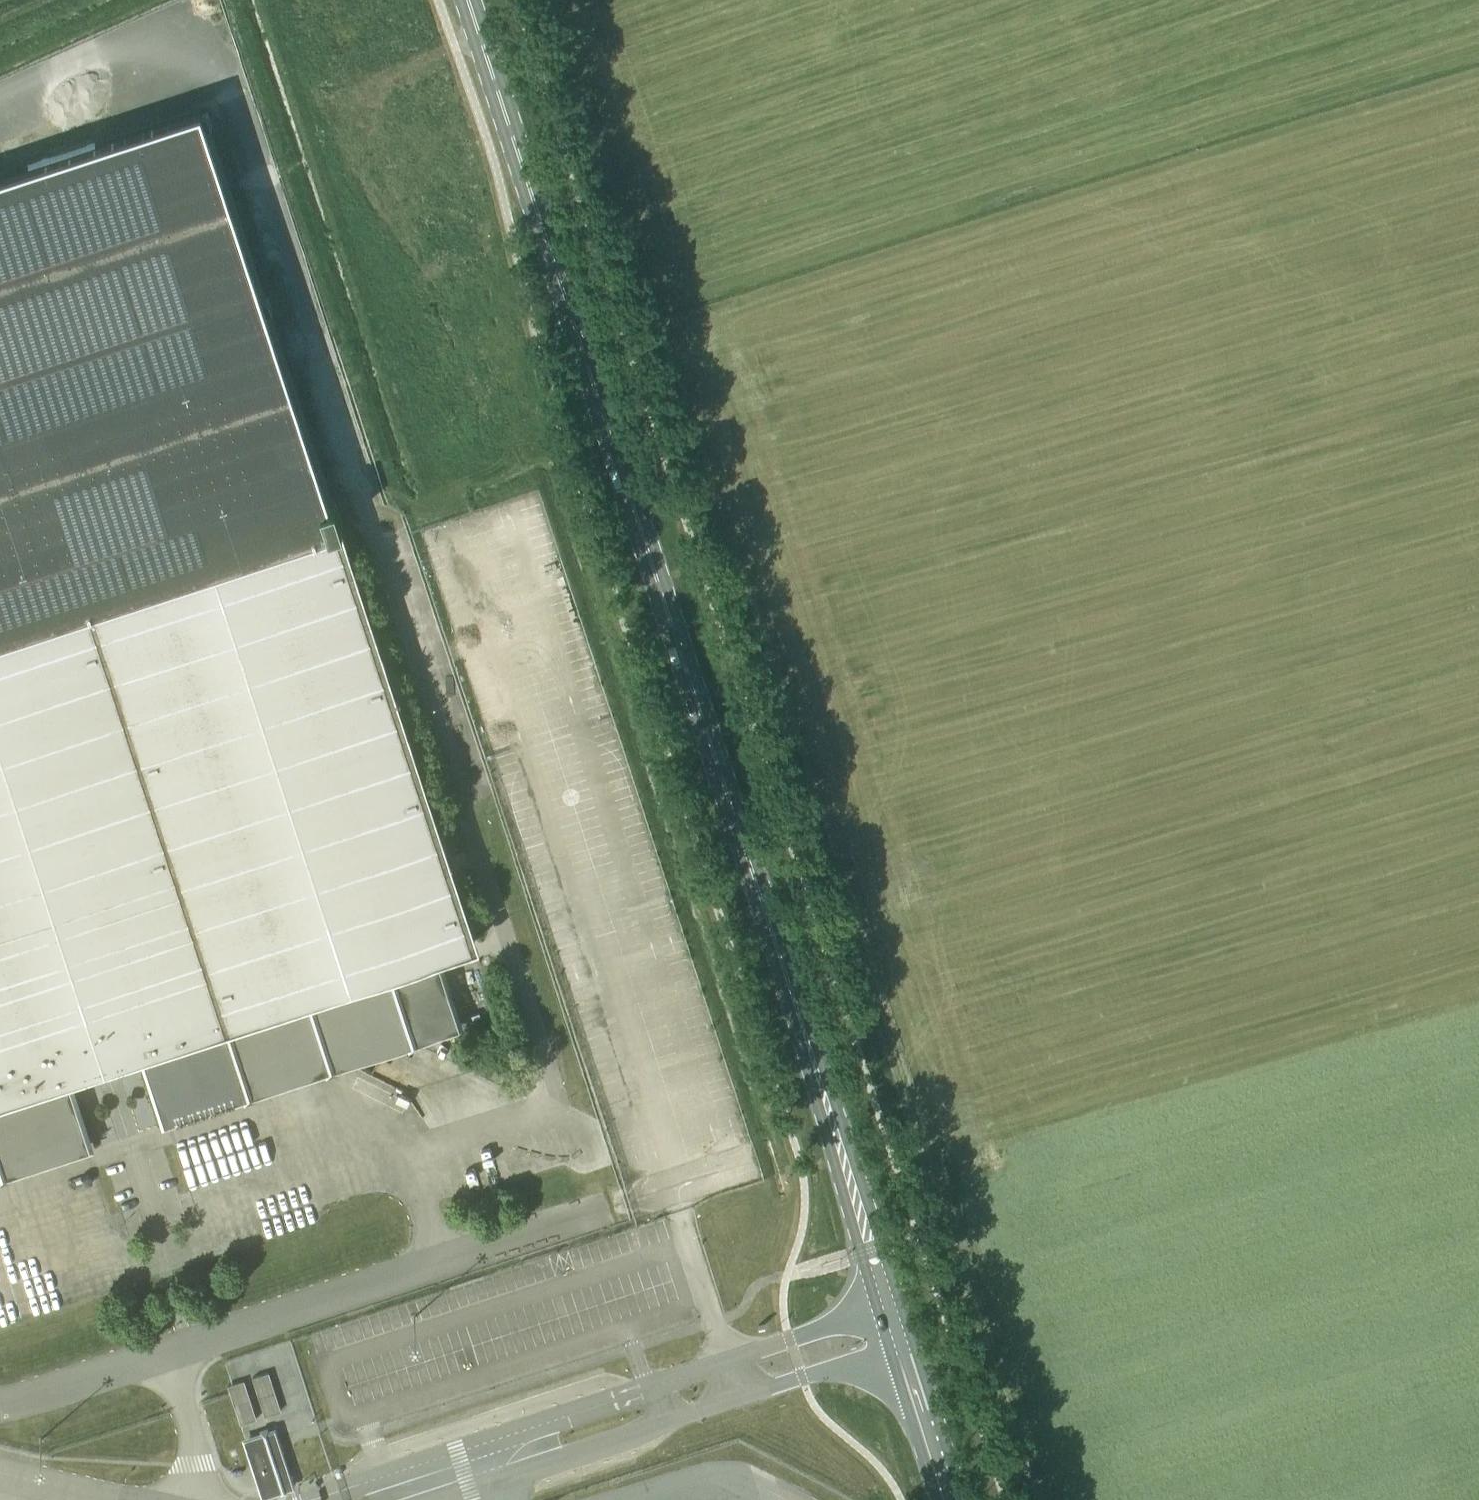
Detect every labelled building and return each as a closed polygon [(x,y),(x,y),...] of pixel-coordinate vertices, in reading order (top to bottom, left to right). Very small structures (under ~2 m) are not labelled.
[(90,1152),(70,1087),(143,1064),(163,1132),(463,1032),(442,967),(477,953),(200,119),(0,183),(0,1182),(90,1152)] [(269,1372),(252,1377),(265,1416),(281,1410),(269,1372)] [(241,1423),(257,1418),(244,1379),(228,1385),(241,1423)] [(263,1496),(294,1486),(276,1428),(244,1438),(263,1496)]
